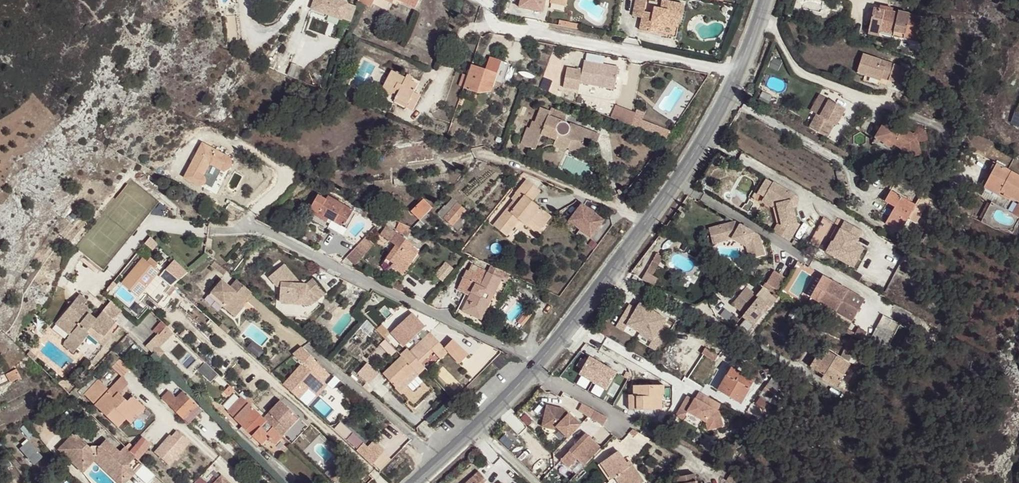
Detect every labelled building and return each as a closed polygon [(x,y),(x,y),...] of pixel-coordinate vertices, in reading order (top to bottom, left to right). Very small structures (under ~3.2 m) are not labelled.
[(310,8),(340,21),(347,3),(339,0),(314,0),(310,8)] [(662,0),(660,9),(655,7),(654,13),(644,12),(647,0),(636,0),(633,16),(642,17),(640,30),(657,33),(659,23),(665,24),(663,34),(676,37),(683,4),(662,0)] [(563,14),(565,6),(551,4),(550,11),(563,14)] [(904,38),(919,41),(924,17),(909,14),(909,13),(899,11),(899,13),(887,10),(880,9),(874,8),(869,29),(893,34),(894,32),(905,34),(904,38)] [(663,34),(665,24),(659,23),(657,33),(663,34)] [(893,37),(893,34),(869,29),(868,34),(892,39),(893,37)] [(904,38),(904,39),(903,45),(918,48),(919,41),(904,38)] [(905,67),(863,54),(857,73),(866,75),(866,73),(881,78),(900,84),(905,67)] [(618,67),(584,61),(582,71),(567,68),(563,88),(578,90),(580,83),(614,89),(618,67)] [(497,73),(472,64),(463,88),(477,93),(491,91),(497,73)] [(409,80),(411,77),(407,75),(405,78),(391,71),(381,90),(396,97),(396,98),(408,104),(407,107),(413,110),(420,96),(414,93),(418,84),(411,81),(409,80)] [(866,73),(866,75),(864,80),(879,85),(881,78),(866,73)] [(467,76),(463,74),(459,85),(464,87),(467,76)] [(817,114),(820,116),(829,100),(820,95),(811,110),(817,114)] [(408,104),(396,98),(394,101),(406,107),(407,107),(408,104)] [(836,125),(845,109),(829,100),(820,116),(817,114),(810,127),(827,137),(834,124),(836,125)] [(587,130),(564,121),(566,114),(551,108),(550,111),(541,107),(535,122),(533,121),(530,128),(528,127),(521,144),(536,149),(542,134),(555,140),(553,145),(561,149),(568,148),(571,142),(571,141),(572,141),(573,141),(584,142),(584,141),(584,140),(584,137),(587,130)] [(657,126),(643,120),(645,113),(637,110),(631,125),(654,134),(657,126)] [(901,148),(903,158),(921,154),(918,142),(928,140),(925,131),(918,126),(913,134),(886,118),(875,137),(892,147),(893,144),(901,148)] [(670,131),(657,126),(654,134),(667,139),(670,131)] [(600,135),(587,130),(584,137),(597,142),(600,135)] [(393,165),(425,160),(423,150),(425,149),(424,143),(423,141),(390,146),(393,165)] [(584,142),(573,141),(572,141),(571,141),(571,142),(568,148),(570,151),(585,147),(585,146),(584,144),(584,143),(584,142)] [(228,155),(202,142),(184,178),(200,186),(201,185),(202,185),(204,183),(204,182),(205,181),(205,180),(204,178),(204,177),(203,176),(210,163),(220,169),(222,169),(224,169),(225,169),(227,168),(229,166),(230,165),(230,163),(231,162),(230,160),(230,158),(229,157),(228,155)] [(423,150),(425,160),(434,159),(432,148),(425,149),(423,150)] [(981,186),(984,187),(997,163),(994,162),(981,186)] [(997,163),(984,187),(999,195),(1001,192),(1018,202),(1018,175),(997,163)] [(835,172),(839,184),(845,183),(841,170),(835,172)] [(449,181),(448,173),(433,175),(434,182),(449,181)] [(758,194),(764,198),(773,183),(767,179),(758,194)] [(493,225),(507,236),(519,220),(526,225),(529,221),(539,229),(550,216),(531,200),(528,198),(537,188),(527,180),(512,199),(514,200),(518,204),(511,212),(507,209),(493,225)] [(796,195),(773,183),(764,198),(778,205),(783,225),(778,226),(774,232),(790,242),(800,224),(797,223),(795,205),(794,198),(796,195)] [(899,233),(907,219),(916,223),(928,201),(931,203),(935,197),(930,194),(925,191),(920,187),(916,194),(895,183),(885,201),(895,207),(885,225),(899,233)] [(539,190),(537,188),(528,198),(531,200),(539,190)] [(318,195),(308,212),(326,222),(328,218),(342,225),(343,224),(345,225),(353,210),(328,196),(326,199),(318,195)] [(458,230),(471,215),(452,198),(439,214),(458,230)] [(773,208),(778,226),(783,225),(778,205),(764,198),(762,202),(773,208)] [(411,212),(420,220),(427,213),(432,208),(423,199),(411,212)] [(514,200),(507,209),(511,212),(518,204),(514,200)] [(592,237),(605,221),(583,204),(570,221),(592,237)] [(427,213),(420,220),(424,224),(431,217),(427,213)] [(810,244),(821,250),(835,223),(824,217),(810,244)] [(340,230),(342,225),(328,218),(326,222),(340,230)] [(735,220),(720,224),(724,240),(732,238),(746,245),(749,258),(765,254),(760,235),(735,220)] [(535,233),(539,229),(529,221),(526,225),(535,233)] [(713,243),(724,240),(720,224),(709,227),(713,243)] [(386,258),(393,264),(401,269),(411,256),(414,258),(419,251),(413,247),(413,245),(387,226),(380,234),(396,245),(386,258)] [(831,241),(833,242),(841,229),(836,226),(828,239),(831,241)] [(110,250),(113,252),(130,231),(128,229),(110,250)] [(825,251),(853,267),(863,248),(855,244),(858,238),(841,229),(833,242),(831,241),(825,251)] [(357,246),(365,253),(374,244),(366,236),(357,246)] [(150,237),(146,243),(151,247),(156,242),(150,237)] [(357,246),(346,257),(355,265),(365,253),(357,246)] [(401,269),(393,264),(391,266),(402,274),(414,258),(411,256),(401,269)] [(122,283),(139,297),(160,272),(155,268),(147,261),(143,258),(122,283)] [(150,258),(147,261),(155,268),(158,264),(150,258)] [(164,279),(172,285),(189,271),(176,259),(166,270),(169,272),(164,279)] [(448,260),(438,275),(447,280),(456,266),(448,260)] [(227,272),(214,261),(211,265),(224,276),(227,272)] [(653,261),(642,280),(654,286),(658,279),(652,276),(658,264),(653,261)] [(312,306),(326,293),(313,278),(307,283),(304,286),(301,283),(284,264),(269,277),(281,291),(280,301),(282,304),(312,306)] [(511,274),(493,266),(490,273),(472,265),(469,271),(467,270),(459,287),(471,292),(462,311),(470,315),(472,311),(479,314),(488,295),(493,297),(501,279),(508,281),(511,274)] [(762,279),(775,289),(783,277),(770,268),(762,279)] [(835,286),(836,283),(820,274),(808,295),(817,300),(828,281),(835,286)] [(252,292),(237,279),(230,287),(220,278),(210,290),(226,304),(223,307),(232,314),(240,303),(241,304),(252,292)] [(817,300),(850,319),(863,299),(836,283),(835,286),(828,281),(817,300)] [(763,315),(776,299),(763,288),(757,295),(747,287),(736,301),(748,311),(745,315),(742,318),(745,320),(741,326),(748,332),(762,315),(763,315)] [(226,304),(210,290),(207,293),(223,307),(226,304)] [(55,324),(69,335),(71,333),(88,313),(90,310),(83,304),(87,300),(80,294),(55,324)] [(472,311),(470,315),(482,321),(493,297),(488,295),(479,314),(472,311)] [(111,301),(106,306),(115,314),(119,309),(111,301)] [(745,315),(748,311),(736,301),(733,305),(745,315)] [(240,303),(232,314),(235,317),(244,307),(241,304),(240,303)] [(627,325),(640,333),(653,311),(640,304),(636,310),(629,305),(616,327),(624,332),(627,325)] [(106,306),(102,311),(111,319),(115,314),(106,306)] [(795,319),(800,311),(795,308),(790,315),(795,319)] [(518,322),(523,326),(533,313),(528,309),(518,322)] [(71,333),(81,341),(88,333),(98,341),(109,328),(114,321),(111,319),(102,311),(96,319),(88,313),(71,333)] [(653,311),(640,333),(652,340),(649,346),(657,351),(669,329),(662,325),(665,319),(653,311)] [(740,319),(734,315),(728,324),(731,327),(733,327),(734,327),(740,319)] [(882,315),(874,333),(890,340),(898,322),(882,315)] [(400,354),(402,355),(409,364),(416,359),(419,361),(431,349),(434,352),(441,359),(448,351),(434,337),(430,333),(439,324),(441,323),(432,318),(404,345),(407,348),(400,354)] [(159,335),(167,327),(162,321),(153,330),(157,335),(158,334),(159,335)] [(52,328),(65,339),(69,335),(55,324),(52,328)] [(440,324),(430,333),(434,337),(443,328),(440,324)] [(160,347),(174,333),(167,327),(159,335),(158,334),(157,335),(146,346),(158,358),(165,352),(160,347)] [(850,336),(858,341),(863,334),(854,329),(850,336)] [(528,334),(523,330),(518,337),(522,341),(528,334)] [(63,345),(72,352),(81,341),(71,333),(69,335),(65,339),(64,341),(63,345)] [(453,351),(459,357),(476,339),(468,335),(453,351)] [(839,358),(847,363),(851,356),(856,359),(862,348),(858,345),(858,344),(850,340),(839,358)] [(293,354),(298,358),(305,350),(302,347),(293,354)] [(613,391),(625,372),(586,348),(574,367),(613,391)] [(431,349),(419,361),(421,364),(434,352),(431,349)] [(283,384),(299,399),(309,388),(319,377),(323,381),(330,374),(313,359),(314,358),(305,350),(298,358),(303,363),(283,384)] [(849,366),(827,353),(821,363),(815,372),(822,376),(830,381),(833,378),(839,383),(849,366)] [(409,364),(402,355),(383,373),(395,386),(414,369),(419,375),(425,369),(421,364),(419,361),(416,359),(409,364)] [(130,369),(119,358),(111,366),(121,376),(94,405),(117,427),(125,419),(132,411),(134,413),(142,405),(132,396),(127,401),(119,393),(128,384),(123,376),(130,369)] [(815,372),(821,363),(815,360),(810,369),(815,372)] [(371,384),(383,372),(372,362),(361,373),(371,384)] [(197,370),(207,379),(214,373),(204,364),(197,370)] [(718,381),(722,383),(731,367),(727,365),(718,381)] [(732,398),(741,404),(754,381),(731,367),(722,383),(721,384),(735,393),(732,398)] [(16,368),(6,373),(11,382),(20,377),(16,368)] [(434,389),(419,375),(401,392),(400,393),(415,408),(434,389)] [(835,389),(839,383),(833,378),(830,381),(822,376),(820,379),(835,389)] [(319,377),(309,388),(317,395),(319,393),(325,387),(327,384),(323,381),(319,377)] [(772,379),(759,395),(768,403),(781,386),(772,379)] [(98,380),(84,394),(93,403),(107,388),(98,380)] [(163,394),(168,399),(178,389),(173,384),(163,394)] [(735,393),(721,384),(718,390),(732,398),(735,393)] [(637,410),(663,409),(662,394),(665,394),(664,385),(634,386),(634,394),(636,394),(637,410)] [(222,390),(229,397),(233,393),(225,386),(222,390)] [(330,391),(325,387),(319,393),(324,397),(330,391)] [(168,399),(186,418),(197,407),(178,389),(168,399)] [(719,411),(724,403),(703,391),(698,399),(690,394),(681,410),(718,431),(727,416),(719,411)] [(266,420),(241,396),(227,411),(243,426),(254,436),(263,445),(269,439),(275,444),(283,436),(273,426),(268,432),(261,426),(267,420),(266,420)] [(283,402),(266,420),(267,420),(273,426),(283,436),(284,437),(301,419),(283,402)] [(585,402),(581,410),(608,425),(613,417),(585,402)] [(145,408),(142,405),(134,413),(132,411),(125,419),(130,424),(145,408)] [(585,465),(601,448),(586,434),(583,436),(577,430),(581,425),(569,413),(568,414),(564,409),(546,406),(541,426),(555,429),(556,426),(575,444),(569,451),(570,451),(561,460),(569,468),(578,459),(585,465)] [(251,439),(254,436),(243,426),(240,429),(251,439)] [(178,428),(158,451),(174,465),(194,442),(178,428)] [(74,432),(58,449),(75,465),(82,459),(85,461),(91,455),(96,454),(123,479),(132,468),(127,464),(135,456),(130,451),(125,447),(124,445),(119,451),(105,438),(96,448),(91,449),(74,432)] [(33,465),(43,457),(30,441),(20,450),(33,465)] [(357,451),(373,465),(385,451),(374,441),(368,447),(364,444),(357,451)] [(135,456),(138,459),(146,450),(138,442),(134,447),(130,451),(135,456)] [(125,447),(130,451),(134,447),(129,443),(125,447)] [(601,463),(613,479),(615,477),(620,482),(641,482),(643,481),(632,465),(629,467),(627,463),(618,451),(601,463)] [(75,465),(82,472),(94,459),(120,482),(123,482),(135,470),(132,468),(123,479),(96,454),(91,455),(85,461),(82,459),(75,465)] [(613,479),(601,463),(598,465),(610,481),(613,479)] [(485,482),(487,480),(479,471),(466,482),(484,482),(485,482)] [(222,474),(213,482),(231,482),(222,474)] [(677,477),(678,482),(698,482),(697,481),(696,481),(695,474),(677,477)]
